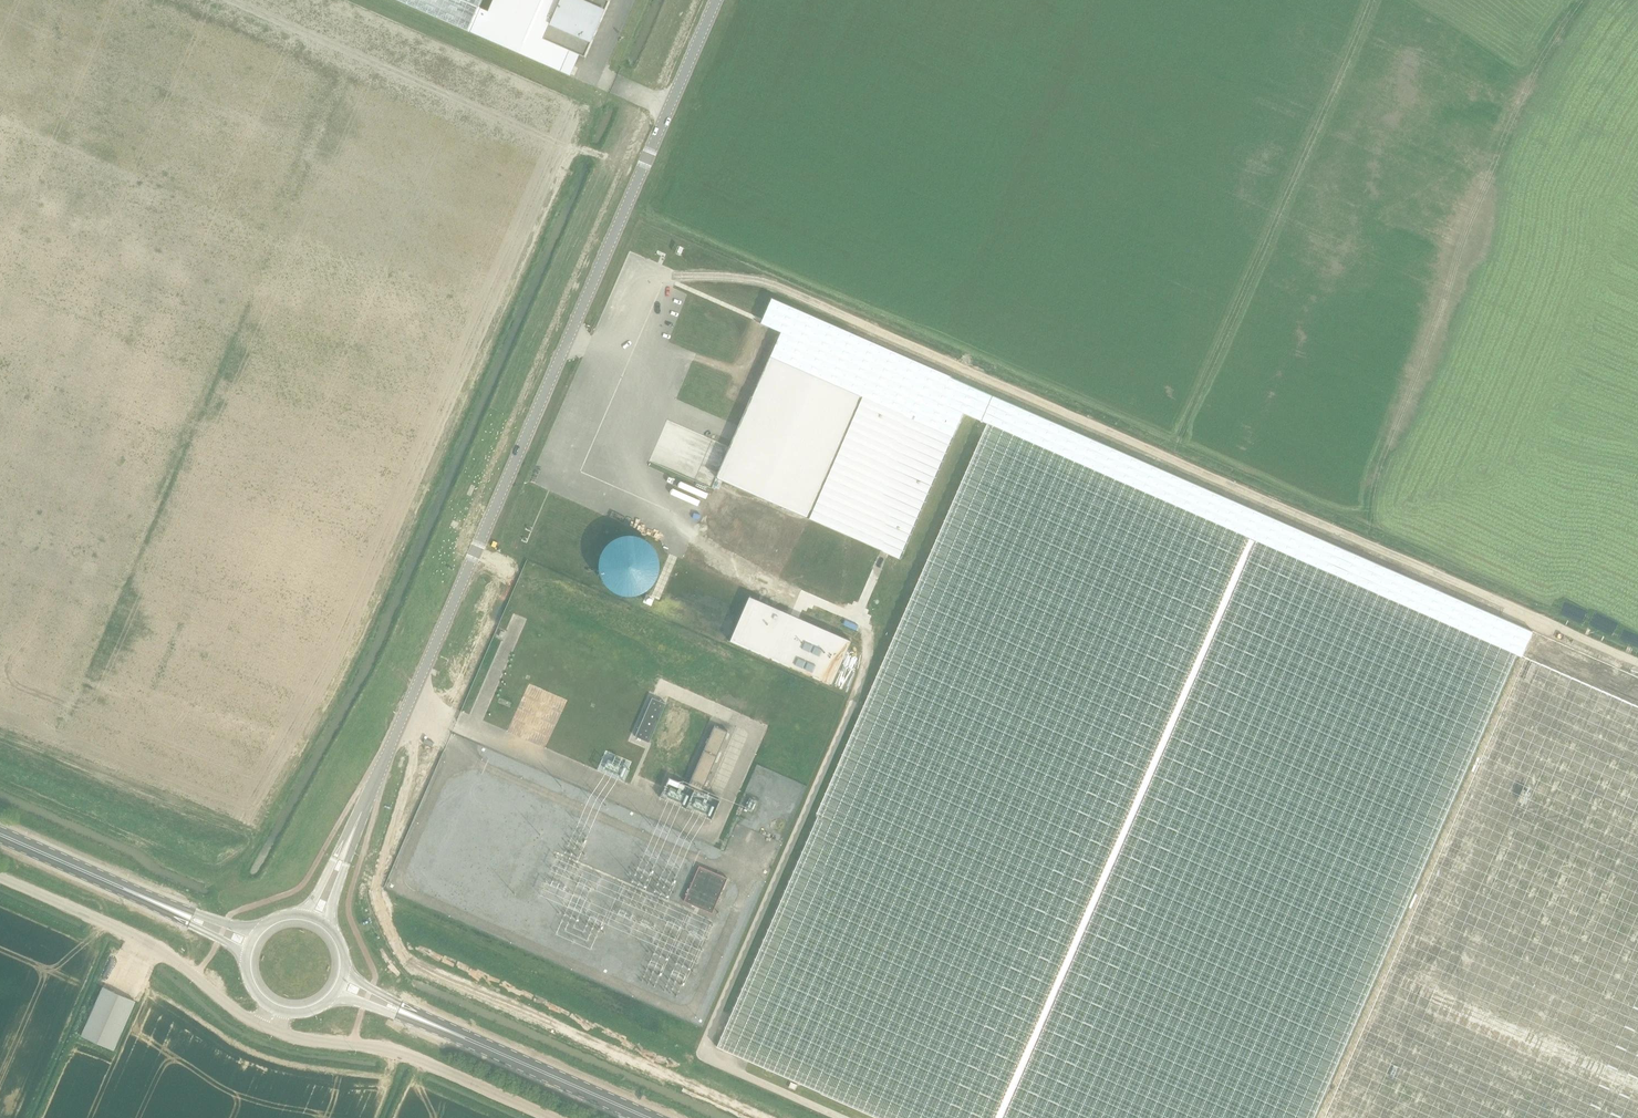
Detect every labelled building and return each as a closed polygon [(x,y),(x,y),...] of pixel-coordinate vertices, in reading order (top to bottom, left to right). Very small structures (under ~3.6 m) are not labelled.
[(570,76),(579,55),(584,57),(609,1),(608,0),(493,0),(488,12),(478,7),(482,0),(397,0),(570,76)] [(1533,631),(771,298),(760,323),(780,332),(716,478),(901,559),(965,413),(989,423),(716,1047),(880,1117),(1315,1117),(1517,654),(1522,657),(1533,631)] [(632,535),(630,535),(628,535),(627,535),(625,535),(623,535),(622,535),(620,536),(619,536),(617,537),(616,538),(615,538),(614,538),(613,539),(611,540),(610,541),(609,542),(608,543),(606,544),(605,545),(604,547),(603,548),(602,549),(602,551),(601,552),(601,553),(600,554),(600,555),(599,557),(599,559),(599,560),(598,562),(598,563),(598,565),(598,567),(598,568),(599,570),(599,572),(599,573),(600,575),(600,576),(601,578),(602,579),(603,581),(603,582),(604,583),(605,585),(606,586),(608,587),(609,588),(610,589),(611,590),(613,591),(614,592),(615,592),(616,593),(618,593),(619,594),(621,594),(622,595),(624,595),(626,595),(627,595),(629,595),(631,595),(632,595),(634,595),(636,595),(637,594),(639,594),(640,593),(642,592),(643,592),(645,591),(646,590),(647,589),(649,588),(650,587),(651,586),(652,584),(653,583),(654,582),(655,580),(656,579),(656,577),(657,576),(657,574),(658,573),(658,571),(659,570),(659,568),(659,566),(659,565),(659,563),(659,561),(659,560),(658,558),(658,557),(657,555),(657,554),(656,552),(655,551),(654,549),(654,548),(653,546),(652,545),(650,544),(649,543),(648,542),(647,541),(645,540),(644,539),(643,538),(641,537),(640,537),(638,536),(636,536),(635,535),(633,535),(632,535)] [(851,641),(749,596),(729,641),(831,686),(851,641)] [(665,705),(652,699),(634,738),(648,744),(665,705)] [(728,732),(714,726),(688,785),(702,791),(728,732)] [(728,878),(699,865),(683,901),(712,914),(728,878)] [(114,1050),(131,1011),(135,1001),(103,987),(82,1036),(114,1050)] [(173,993),(155,992),(154,1001),(173,1002),(173,993)]
